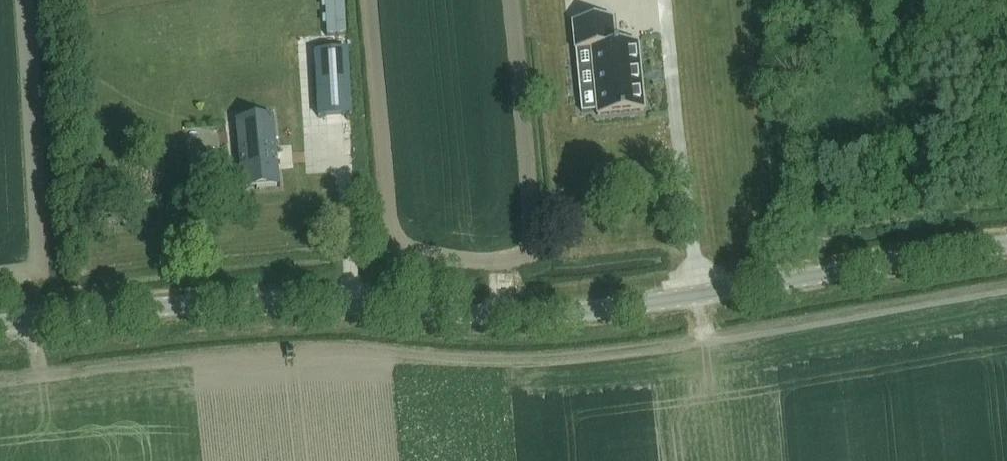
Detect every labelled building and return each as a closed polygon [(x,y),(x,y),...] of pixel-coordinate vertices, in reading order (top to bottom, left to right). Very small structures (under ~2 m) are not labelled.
[(611,17),(573,21),(574,28),(575,48),(592,46),(596,89),(579,90),(581,108),(582,111),(598,110),(598,115),(644,111),(637,42),(615,44),(612,17),(611,17)] [(314,106),(346,103),(340,39),(308,43),(314,106)] [(241,189),(243,189),(279,185),(280,185),(274,118),(272,118),(237,122),(235,122),(241,189)]
